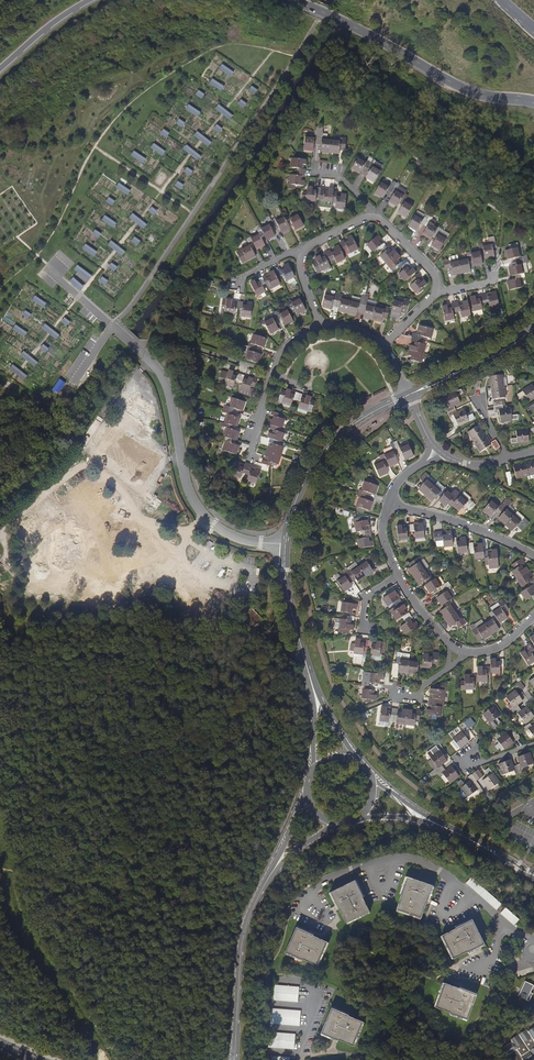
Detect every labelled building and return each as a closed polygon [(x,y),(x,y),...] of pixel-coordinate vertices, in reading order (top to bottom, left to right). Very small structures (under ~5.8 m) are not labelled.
[(222,90),(224,86),(213,78),(210,83),(222,90)] [(186,108),(198,116),(201,112),(189,104),(186,108)] [(314,142),(317,143),(319,131),(315,131),(314,138),(305,136),(303,150),(313,151),(314,142)] [(323,132),(319,131),(317,143),(321,144),(320,152),(330,153),(331,140),(327,139),(327,135),(322,135),(323,132)] [(339,154),(340,151),(340,148),(346,149),(347,140),(341,139),(341,141),(331,140),(330,153),(339,154)] [(151,148),(163,155),(166,150),(154,143),(151,148)] [(143,163),(146,158),(134,150),(131,155),(143,163)] [(364,166),(367,168),(371,162),(368,160),(366,161),(358,157),(351,168),(359,173),(364,166)] [(297,169),(297,172),(304,173),(305,170),(301,170),(302,165),(306,166),(307,161),(292,159),(291,168),(297,169)] [(374,164),(371,162),(367,168),(370,170),(366,177),(374,182),(381,171),(373,166),(374,164)] [(304,177),(304,173),(297,172),(297,176),(290,175),(289,184),(287,184),(287,189),(294,190),(294,185),(303,186),(304,181),(300,181),(301,176),(304,177)] [(387,190),(390,192),(394,186),(396,183),(393,181),(390,186),(382,181),(374,193),(382,198),(387,190)] [(117,187),(128,195),(131,190),(120,182),(117,187)] [(316,195),(320,196),(320,188),(317,188),(316,191),(312,190),(313,187),(308,186),(307,194),(303,193),(302,200),(315,202),(316,195)] [(330,210),(332,201),(333,191),(333,189),(328,189),(328,192),(324,192),(324,186),(321,186),(320,188),(320,196),(318,209),(330,210)] [(397,188),(394,186),(390,192),(393,194),(389,202),(397,206),(399,203),(402,197),(404,195),(396,190),(397,188)] [(337,192),(333,191),(332,201),(335,202),(334,208),(344,210),(346,195),(341,195),(340,198),(336,198),(337,192)] [(406,199),(402,197),(399,203),(403,205),(398,212),(406,217),(413,206),(405,201),(406,199)] [(420,223),(424,225),(427,219),(424,217),(423,218),(422,218),(424,214),(417,210),(406,227),(414,232),(420,223)] [(288,217),(284,218),(287,225),(291,223),(295,231),(303,226),(297,214),(289,218),(288,217)] [(105,215),(102,220),(114,227),(117,222),(105,215)] [(430,215),(427,219),(424,225),(427,226),(422,234),(430,239),(432,235),(436,229),(437,227),(429,222),(433,217),(430,215)] [(274,219),(271,220),(274,227),(278,225),(282,233),(289,229),(287,225),(284,218),(283,216),(275,220),(274,219)] [(260,228),(261,230),(264,236),(266,240),(275,236),(271,228),(274,227),(271,220),(268,222),(269,224),(260,228)] [(439,231),(436,229),(432,235),(436,237),(431,244),(439,249),(447,238),(438,232),(439,231)] [(259,233),(250,238),(255,247),(256,250),(265,246),(261,238),(264,236),(261,230),(258,232),(259,233)] [(380,250),(382,248),(386,245),(384,243),(381,244),(378,241),(382,239),(378,234),(367,244),(373,252),(378,247),(380,250)] [(341,243),(344,250),(347,248),(350,254),(358,250),(352,237),(347,239),(349,243),(345,245),(344,242),(341,243)] [(491,237),(492,241),(492,243),(482,245),(485,257),(485,259),(495,256),(493,248),(497,247),(494,237),(491,237)] [(252,249),(255,247),(250,238),(247,239),(249,244),(241,248),(242,251),(237,253),(242,263),(256,256),(252,249)] [(95,256),(98,251),(86,243),(83,248),(95,256)] [(379,255),(385,262),(397,253),(394,249),(391,251),(388,248),(390,246),(388,243),(386,245),(382,248),(385,251),(379,255)] [(515,258),(516,261),(523,260),(522,257),(520,257),(517,243),(510,245),(511,249),(505,250),(507,260),(515,258)] [(485,257),(482,245),(482,244),(479,245),(479,250),(470,252),(471,255),(472,262),(473,266),(483,264),(481,258),(485,257)] [(330,250),(327,251),(330,258),(333,256),(336,262),(345,258),(338,245),(334,247),(335,251),(331,253),(330,250)] [(315,257),(316,259),(317,261),(313,263),(317,272),(330,265),(327,260),(330,258),(327,251),(324,253),(325,256),(321,258),(319,254),(315,257)] [(399,268),(402,266),(405,263),(403,260),(400,263),(397,259),(400,257),(397,253),(385,262),(392,270),(397,265),(399,268)] [(527,254),(522,257),(523,260),(516,261),(517,265),(509,267),(510,276),(515,275),(522,274),(524,273),(528,272),(526,264),(528,263),(527,254)] [(469,263),(472,262),(471,255),(467,256),(468,258),(458,260),(461,273),(471,271),(470,267),(469,263)] [(461,273),(458,260),(449,262),(449,260),(443,261),(444,270),(451,268),(452,275),(461,273)] [(407,261),(405,263),(402,266),(404,269),(398,273),(404,281),(416,271),(413,267),(410,270),(407,266),(409,264),(407,261)] [(78,264),(75,269),(80,273),(77,276),(86,283),(92,275),(78,264)] [(280,269),(276,271),(280,278),(283,276),(286,282),(294,278),(288,265),(283,267),(285,270),(281,272),(280,269)] [(269,284),(270,286),(272,290),(280,285),(273,272),(269,274),(271,278),(267,280),(265,277),(262,278),(265,285),(269,284)] [(415,281),(410,285),(416,293),(427,283),(424,280),(421,282),(419,279),(421,276),(419,274),(413,278),(415,281)] [(523,277),(522,274),(515,275),(516,279),(508,281),(509,290),(523,287),(521,278),(523,277)] [(83,286),(74,278),(71,282),(81,289),(83,286)] [(263,287),(265,285),(262,278),(259,280),(261,283),(257,285),(255,282),(250,284),(257,297),(266,293),(263,287)] [(486,293),(482,294),(484,302),(488,301),(489,307),(498,305),(495,291),(490,292),(491,296),(487,297),(486,293)] [(333,301),(337,302),(338,295),(335,294),(334,296),(325,294),(322,307),(331,309),(333,301)] [(481,302),(484,302),(482,294),(479,295),(480,296),(475,297),(475,296),(470,297),(473,311),(482,309),(481,302)] [(36,295),(32,300),(44,308),(47,303),(36,295)] [(342,296),(338,295),(337,302),(341,303),(339,311),(347,313),(351,300),(342,298),(342,296)] [(351,300),(347,313),(357,315),(359,307),(362,308),(365,296),(362,295),(361,299),(352,296),(351,300)] [(369,297),(365,296),(362,308),(366,308),(364,317),(373,319),(376,306),(367,304),(369,297)] [(235,307),(238,308),(239,301),(236,301),(235,304),(231,303),(232,299),(227,298),(225,313),(234,314),(235,307)] [(289,301),(285,303),(290,311),(294,309),(297,314),(305,310),(298,298),(290,303),(289,301)] [(402,309),(407,310),(409,299),(404,298),(403,301),(394,299),(391,312),(400,315),(401,312),(402,309)] [(243,301),(239,301),(238,308),(242,309),(241,315),(250,316),(252,302),(247,301),(247,305),(242,304),(243,301)] [(458,302),(454,303),(456,313),(460,312),(462,317),(471,315),(467,301),(462,302),(463,306),(459,306),(458,302)] [(453,313),(456,313),(454,303),(451,304),(452,308),(448,309),(447,305),(442,307),(445,321),(455,319),(453,313)] [(376,306),(373,319),(383,321),(384,315),(389,317),(391,307),(386,306),(386,308),(376,306)] [(277,311),(273,313),(277,319),(281,317),(285,325),(293,320),(286,308),(278,313),(277,311)] [(274,321),(277,319),(273,313),(271,314),(272,316),(263,321),(270,333),(279,328),(274,321)] [(16,324),(13,329),(25,337),(28,332),(16,324)] [(412,334),(411,337),(420,340),(423,340),(424,337),(430,339),(433,330),(419,326),(418,331),(421,332),(420,336),(412,334)] [(249,342),(248,346),(255,348),(256,345),(264,347),(267,338),(254,334),(251,343),(249,342)] [(419,343),(420,340),(411,337),(410,340),(415,342),(414,346),(410,345),(409,350),(423,354),(426,345),(419,343)] [(254,351),(255,348),(248,346),(241,344),(240,347),(248,350),(245,359),(259,364),(262,354),(254,351)] [(421,363),(423,354),(409,350),(408,355),(412,356),(410,360),(407,360),(406,363),(414,365),(415,361),(421,363)] [(236,380),(239,381),(241,374),(238,373),(237,376),(233,375),(234,371),(229,369),(228,373),(223,371),(219,381),(234,386),(236,380)] [(245,375),(241,374),(239,381),(243,382),(241,389),(249,391),(251,385),(255,386),(258,379),(249,376),(248,380),(244,378),(245,375)] [(491,376),(492,388),(504,386),(507,385),(506,377),(502,378),(502,375),(491,376)] [(60,378),(53,389),(59,393),(66,382),(60,378)] [(531,385),(516,395),(519,399),(524,395),(528,402),(533,398),(533,389),(531,385)] [(505,398),(504,386),(492,388),(494,399),(505,398)] [(253,387),(251,387),(249,391),(241,389),(239,392),(251,396),(254,389),(253,387)] [(297,401),(299,394),(296,393),(292,392),(292,391),(287,389),(286,393),(282,391),(278,401),(291,406),(294,400),(297,401)] [(446,409),(448,413),(456,409),(454,405),(461,402),(458,395),(463,393),(462,389),(446,396),(450,407),(446,409)] [(303,395),(299,394),(297,401),(300,402),(298,409),(311,413),(314,403),(310,402),(312,398),(307,396),(307,397),(302,396),(303,395)] [(223,404),(222,407),(233,411),(234,408),(242,410),(245,401),(232,397),(229,406),(223,404)] [(503,409),(502,405),(494,406),(495,410),(499,410),(501,422),(519,419),(518,415),(512,416),(511,408),(503,409)] [(227,413),(224,422),(233,425),(237,426),(240,417),(232,414),(233,411),(222,407),(221,410),(227,413)] [(458,413),(456,409),(448,413),(450,417),(454,415),(459,425),(475,418),(473,414),(467,417),(464,410),(458,413)] [(268,424),(271,425),(280,428),(282,429),(285,420),(281,418),(282,415),(273,412),(271,416),(275,416),(273,421),(269,419),(268,424)] [(224,436),(226,437),(233,439),(237,441),(240,431),(232,429),(233,425),(224,422),(222,422),(221,425),(227,427),(224,436)] [(279,432),(280,428),(271,425),(269,429),(274,430),(272,435),(269,434),(267,438),(272,439),(279,442),(281,443),(284,434),(279,432)] [(468,432),(475,442),(485,435),(479,425),(468,432)] [(507,440),(507,444),(525,442),(524,430),(512,431),(513,439),(507,440)] [(491,445),(485,435),(475,442),(481,452),(491,445)] [(231,443),(233,439),(226,437),(225,440),(227,441),(224,450),(237,455),(240,446),(231,443)] [(278,445),(279,442),(272,439),(271,443),(274,444),(272,448),(268,447),(267,452),(281,457),(284,447),(278,445)] [(397,442),(394,443),(399,455),(402,453),(405,461),(414,457),(408,444),(400,448),(397,442)] [(395,456),(399,455),(394,443),(390,445),(393,451),(384,455),(389,465),(390,468),(399,464),(395,456)] [(265,457),(266,457),(269,458),(268,462),(265,461),(263,460),(261,464),(270,467),(271,467),(272,463),(274,464),(278,465),(281,457),(267,452),(265,457)] [(389,465),(384,455),(380,457),(381,459),(382,459),(383,461),(375,465),(380,478),(389,474),(386,466),(389,465)] [(242,473),(246,474),(249,464),(246,463),(244,469),(240,467),(241,464),(236,462),(231,476),(240,479),(242,473)] [(525,464),(528,475),(533,474),(533,462),(525,464)] [(253,465),(249,464),(246,474),(249,475),(247,481),(256,484),(256,483),(259,476),(261,470),(256,469),(255,472),(251,471),(253,465)] [(517,478),(528,475),(525,464),(514,466),(517,478)] [(417,488),(424,494),(433,484),(426,478),(428,476),(424,472),(418,478),(422,482),(417,488)] [(359,507),(358,510),(364,513),(366,510),(370,511),(373,502),(365,499),(368,492),(376,495),(378,486),(373,484),(374,482),(368,479),(367,482),(365,482),(362,490),(361,490),(358,497),(360,498),(357,507),(359,507)] [(436,481),(433,484),(441,491),(444,488),(443,488),(436,481)] [(444,486),(443,488),(444,488),(441,491),(433,484),(424,494),(431,501),(437,495),(440,497),(447,489),(444,486)] [(454,503),(459,497),(455,495),(447,489),(440,497),(438,500),(445,506),(451,500),(454,503)] [(461,495),(459,497),(454,503),(452,505),(459,511),(465,505),(471,510),(475,505),(469,500),(468,501),(461,495)] [(498,512),(501,509),(503,507),(500,505),(499,506),(492,500),(482,510),(489,516),(495,510),(498,512)] [(508,501),(503,507),(501,509),(504,512),(498,519),(505,525),(512,531),(517,526),(522,531),(530,522),(524,518),(522,521),(515,514),(512,512),(514,510),(509,506),(511,504),(508,501)] [(524,518),(517,511),(515,514),(522,521),(524,518)] [(363,534),(370,533),(370,529),(366,530),(365,526),(370,525),(369,520),(364,521),(363,517),(354,519),(356,532),(362,530),(363,534)] [(413,523),(410,523),(411,531),(414,530),(415,537),(424,536),(422,521),(417,522),(418,526),(414,527),(413,523)] [(411,531),(410,523),(406,524),(407,527),(402,528),(402,524),(397,524),(399,539),(408,538),(407,531),(411,531)] [(444,546),(453,545),(452,537),(451,531),(446,531),(447,535),(443,536),(442,532),(434,533),(435,542),(436,542),(443,541),(444,546)] [(371,537),(370,533),(363,534),(364,538),(357,539),(359,548),(373,545),(372,540),(368,541),(368,537),(371,537)] [(455,536),(452,537),(453,545),(453,546),(457,546),(458,552),(467,551),(465,537),(460,538),(460,542),(456,542),(455,536)] [(475,558),(484,557),(483,551),(482,543),(477,543),(478,547),(473,548),(473,544),(473,542),(469,543),(470,552),(474,552),(475,558)] [(487,550),(483,551),(484,557),(485,558),(488,558),(489,564),(498,563),(496,549),(491,549),(491,553),(488,554),(487,550)] [(366,558),(358,564),(366,575),(374,570),(370,565),(371,564),(375,561),(369,553),(365,557),(366,558)] [(413,576),(425,569),(429,566),(424,560),(421,562),(420,561),(422,560),(419,556),(411,561),(414,565),(411,567),(408,568),(413,576)] [(517,579),(529,571),(526,567),(523,569),(521,566),(524,563),(521,559),(511,565),(514,570),(512,571),(517,579)] [(358,581),(366,575),(358,564),(350,569),(349,568),(346,570),(350,576),(353,574),(356,578),(358,581)] [(427,582),(433,578),(432,575),(430,576),(425,569),(413,576),(418,584),(425,579),(427,582)] [(350,576),(346,570),(343,572),(344,573),(336,578),(344,590),(352,585),(350,582),(347,578),(350,576)] [(533,584),(533,580),(533,579),(531,581),(528,578),(532,575),(529,571),(517,579),(522,587),(528,584),(530,587),(533,584)] [(441,590),(447,586),(445,583),(441,585),(436,577),(433,578),(427,582),(424,584),(429,593),(439,586),(441,590)] [(533,584),(530,587),(521,592),(526,600),(532,596),(533,599),(533,593),(533,591),(533,590),(533,586),(533,584)] [(449,589),(447,586),(441,590),(443,593),(436,597),(441,605),(444,603),(450,599),(453,598),(448,590),(449,589)] [(394,590),(382,598),(387,606),(393,601),(396,605),(401,600),(399,598),(396,600),(394,597),(397,594),(394,590)] [(439,611),(444,619),(456,612),(451,604),(452,603),(450,599),(444,603),(446,607),(439,611)] [(492,611),(494,614),(498,620),(500,623),(508,618),(503,611),(508,607),(504,601),(499,604),(500,606),(492,611)] [(357,605),(343,603),(341,611),(348,612),(347,619),(340,618),(339,628),(354,629),(354,625),(350,625),(351,620),(354,620),(355,613),(351,613),(352,609),(356,609),(357,605)] [(403,615),(405,618),(411,614),(408,611),(405,613),(403,610),(406,608),(403,604),(397,609),(395,607),(388,612),(390,614),(392,612),(397,619),(403,615)] [(461,620),(456,612),(444,619),(449,627),(456,623),(458,628),(466,623),(463,619),(461,620)] [(413,617),(411,614),(405,618),(407,621),(401,625),(406,633),(418,625),(415,621),(412,623),(409,619),(413,617)] [(495,622),(498,620),(494,614),(491,616),(492,617),(484,623),(492,634),(500,629),(495,622)] [(492,634),(484,623),(476,628),(474,625),(471,626),(473,630),(472,631),(476,637),(480,634),(484,640),(492,634)] [(368,648),(369,640),(365,640),(365,643),(361,643),(361,638),(357,638),(356,643),(352,643),(351,650),(355,650),(355,652),(363,653),(364,647),(368,648)] [(369,640),(368,648),(371,648),(370,655),(376,655),(376,654),(379,654),(380,654),(382,641),(377,641),(376,645),(372,644),(372,641),(369,640)] [(533,661),(533,656),(533,654),(533,649),(530,643),(527,645),(531,651),(527,653),(525,650),(521,652),(529,665),(533,661)] [(423,656),(422,663),(422,665),(431,667),(432,663),(439,664),(441,653),(433,652),(433,657),(428,656),(429,652),(424,651),(423,656)] [(399,672),(408,673),(410,659),(409,659),(410,654),(401,653),(401,656),(397,655),(396,662),(400,663),(399,672)] [(410,659),(408,673),(417,674),(419,662),(422,663),(423,656),(420,655),(419,660),(410,659)] [(491,658),(491,666),(491,673),(500,673),(500,666),(504,666),(504,659),(500,659),(500,662),(496,662),(496,658),(491,658)] [(491,674),(491,673),(491,666),(488,666),(488,670),(483,670),(483,666),(478,666),(478,674),(478,680),(488,680),(488,674),(491,674)] [(374,684),(372,684),(372,686),(378,688),(383,688),(383,685),(379,684),(379,680),(383,680),(384,675),(370,673),(368,682),(374,683),(374,684)] [(478,681),(478,680),(478,674),(475,674),(475,678),(470,678),(470,674),(465,674),(465,681),(461,681),(461,688),(475,688),(475,682),(478,681)] [(525,688),(521,681),(517,684),(522,690),(525,688)] [(444,700),(446,686),(438,685),(437,690),(431,689),(430,693),(434,694),(433,699),(430,698),(430,702),(437,703),(437,699),(444,700)] [(372,686),(371,686),(370,690),(364,689),(363,698),(376,700),(377,695),(373,695),(374,691),(378,691),(378,688),(372,686)] [(510,709),(512,713),(519,708),(517,705),(523,700),(516,691),(507,697),(513,707),(510,709)] [(436,706),(437,703),(430,702),(429,705),(432,706),(432,710),(428,709),(427,714),(442,716),(443,707),(436,706)] [(390,715),(394,716),(395,708),(391,708),(391,712),(387,711),(387,707),(382,706),(380,721),(389,722),(390,715)] [(496,725),(500,723),(496,718),(499,716),(492,707),(483,714),(493,728),(497,725),(496,725)] [(519,708),(512,713),(515,716),(518,714),(525,723),(533,717),(533,716),(527,707),(521,711),(519,708)] [(395,708),(394,716),(397,717),(397,723),(406,724),(408,710),(403,709),(402,713),(398,713),(398,709),(395,708)] [(408,710),(406,724),(415,726),(416,719),(420,720),(420,719),(421,711),(417,711),(417,715),(412,715),(412,710),(408,710)] [(460,725),(464,730),(465,731),(468,729),(464,722),(460,725)] [(530,724),(523,729),(526,732),(529,730),(533,737),(533,726),(532,727),(530,724)] [(462,732),(464,730),(460,725),(452,731),(456,736),(462,732)] [(517,740),(520,737),(517,733),(515,730),(512,733),(517,740)] [(456,736),(452,731),(448,734),(459,748),(469,741),(462,732),(456,736)] [(500,737),(497,732),(493,735),(504,749),(513,742),(506,733),(500,737)] [(431,773),(433,776),(437,773),(444,768),(441,765),(447,760),(440,751),(436,746),(427,753),(431,758),(432,759),(438,767),(431,773)] [(521,764),(517,765),(520,773),(524,772),(523,768),(533,763),(530,753),(519,757),(521,764)] [(429,761),(435,769),(438,767),(432,759),(429,761)] [(516,774),(520,773),(517,765),(514,767),(511,760),(500,764),(504,775),(515,771),(516,774)] [(446,771),(444,768),(437,773),(440,776),(443,774),(450,783),(459,776),(452,766),(446,771)] [(489,769),(485,771),(489,776),(483,781),(490,790),(499,783),(489,769)] [(474,772),(479,779),(482,776),(478,770),(474,772)] [(468,797),(480,787),(476,781),(471,775),(468,777),(470,780),(464,785),(460,780),(457,783),(461,788),(456,791),(463,800),(468,797)] [(497,822),(491,827),(498,834),(504,828),(497,822)] [(402,895),(396,910),(421,918),(426,903),(427,904),(427,902),(433,886),(407,877),(401,895),(402,895)] [(355,880),(330,893),(337,908),(338,910),(339,910),(346,924),(369,912),(362,898),(363,898),(355,880)] [(506,908),(500,914),(514,927),(519,921),(506,908)] [(455,928),(441,935),(453,959),(467,952),(467,953),(469,952),(484,944),(472,919),(454,927),(455,928)] [(296,927),(285,952),(302,961),(303,960),(317,966),(328,943),(313,936),(313,935),(311,934),(296,927)] [(518,996),(529,1001),(532,997),(529,996),(533,986),(525,982),(518,996)] [(444,983),(435,1007),(450,1013),(449,1013),(467,1020),(478,994),(459,987),(459,988),(444,983)] [(272,999),(298,1002),(299,987),(273,985),(272,999)] [(271,1008),(270,1023),(300,1026),(301,1011),(271,1008)] [(331,1008),(320,1034),(338,1041),(338,1040),(353,1046),(363,1022),(349,1016),(349,1015),(331,1008)] [(504,1047),(512,1059),(533,1059),(533,1028),(529,1031),(527,1029),(511,1040),(512,1042),(504,1047)] [(270,1032),(269,1047),(294,1049),(296,1035),(270,1032)]
